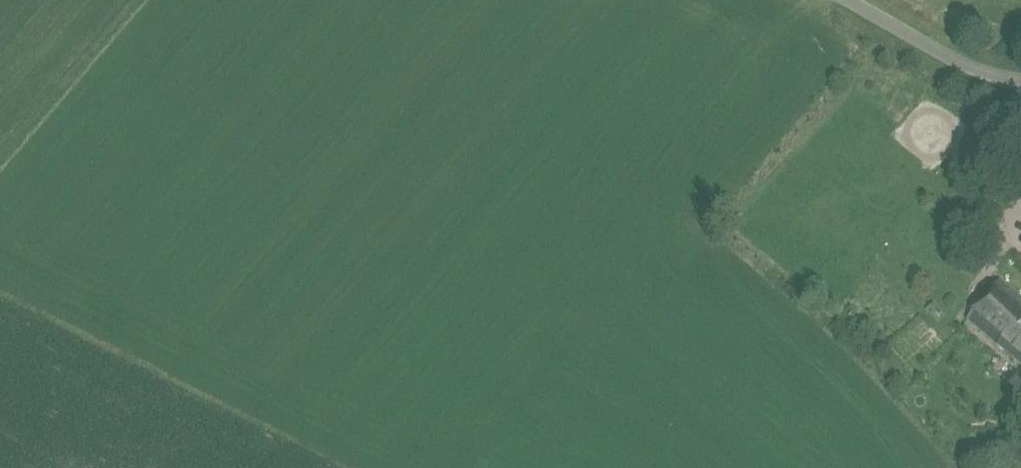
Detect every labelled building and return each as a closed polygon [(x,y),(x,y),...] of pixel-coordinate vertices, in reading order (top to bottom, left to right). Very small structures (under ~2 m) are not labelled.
[(1001,280),(967,318),(1020,366),(1020,298),(1001,280)]
